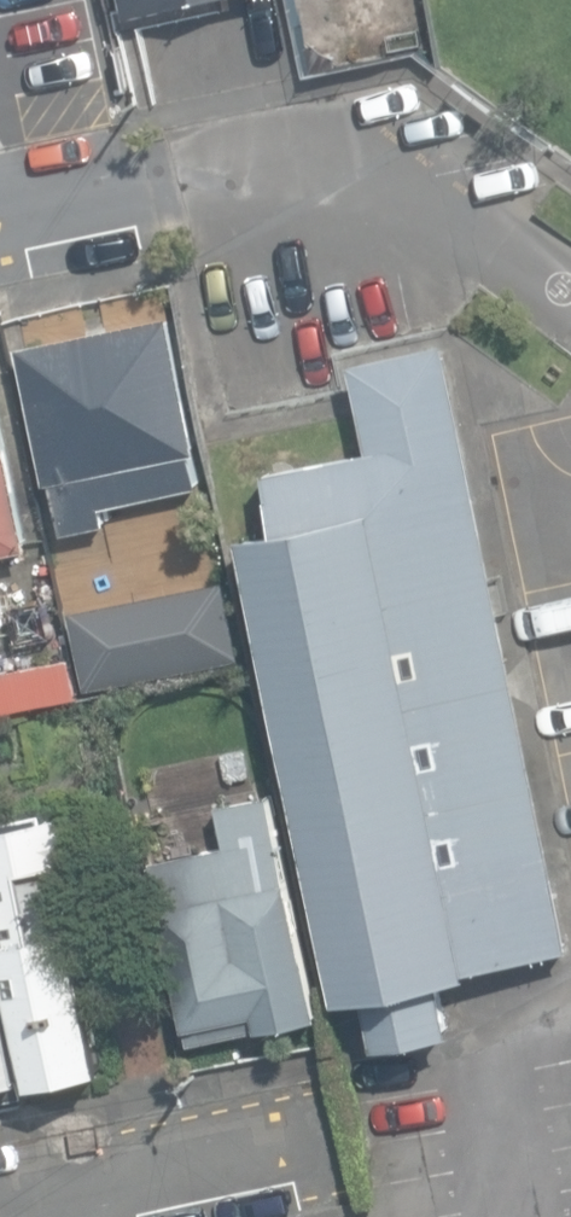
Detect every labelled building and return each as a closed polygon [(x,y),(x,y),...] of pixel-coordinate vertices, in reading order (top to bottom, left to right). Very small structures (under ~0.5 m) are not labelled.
[(128,15),(202,0),(125,0),(128,15)] [(203,449),(172,310),(17,345),(60,534),(110,523),(105,503),(199,489),(191,453),(203,449)] [(368,994),(378,1046),(452,1031),(442,979),(470,974),(469,968),(468,964),(568,944),(447,343),(355,362),(373,451),(269,472),(281,530),(246,537),(339,1000),(368,994)] [(31,545),(0,402),(0,552),(31,545)] [(87,691),(240,662),(225,582),(72,610),(87,691)] [(78,696),(69,657),(0,671),(0,712),(78,696)] [(324,1022),(274,791),(221,803),(230,844),(156,860),(194,1038),(263,1023),(265,1035),(324,1022)] [(30,1083),(105,1069),(77,927),(84,927),(84,925),(63,816),(0,828),(0,905),(7,943),(4,944),(30,1083)] [(28,1095),(0,944),(0,1100),(28,1095)]
